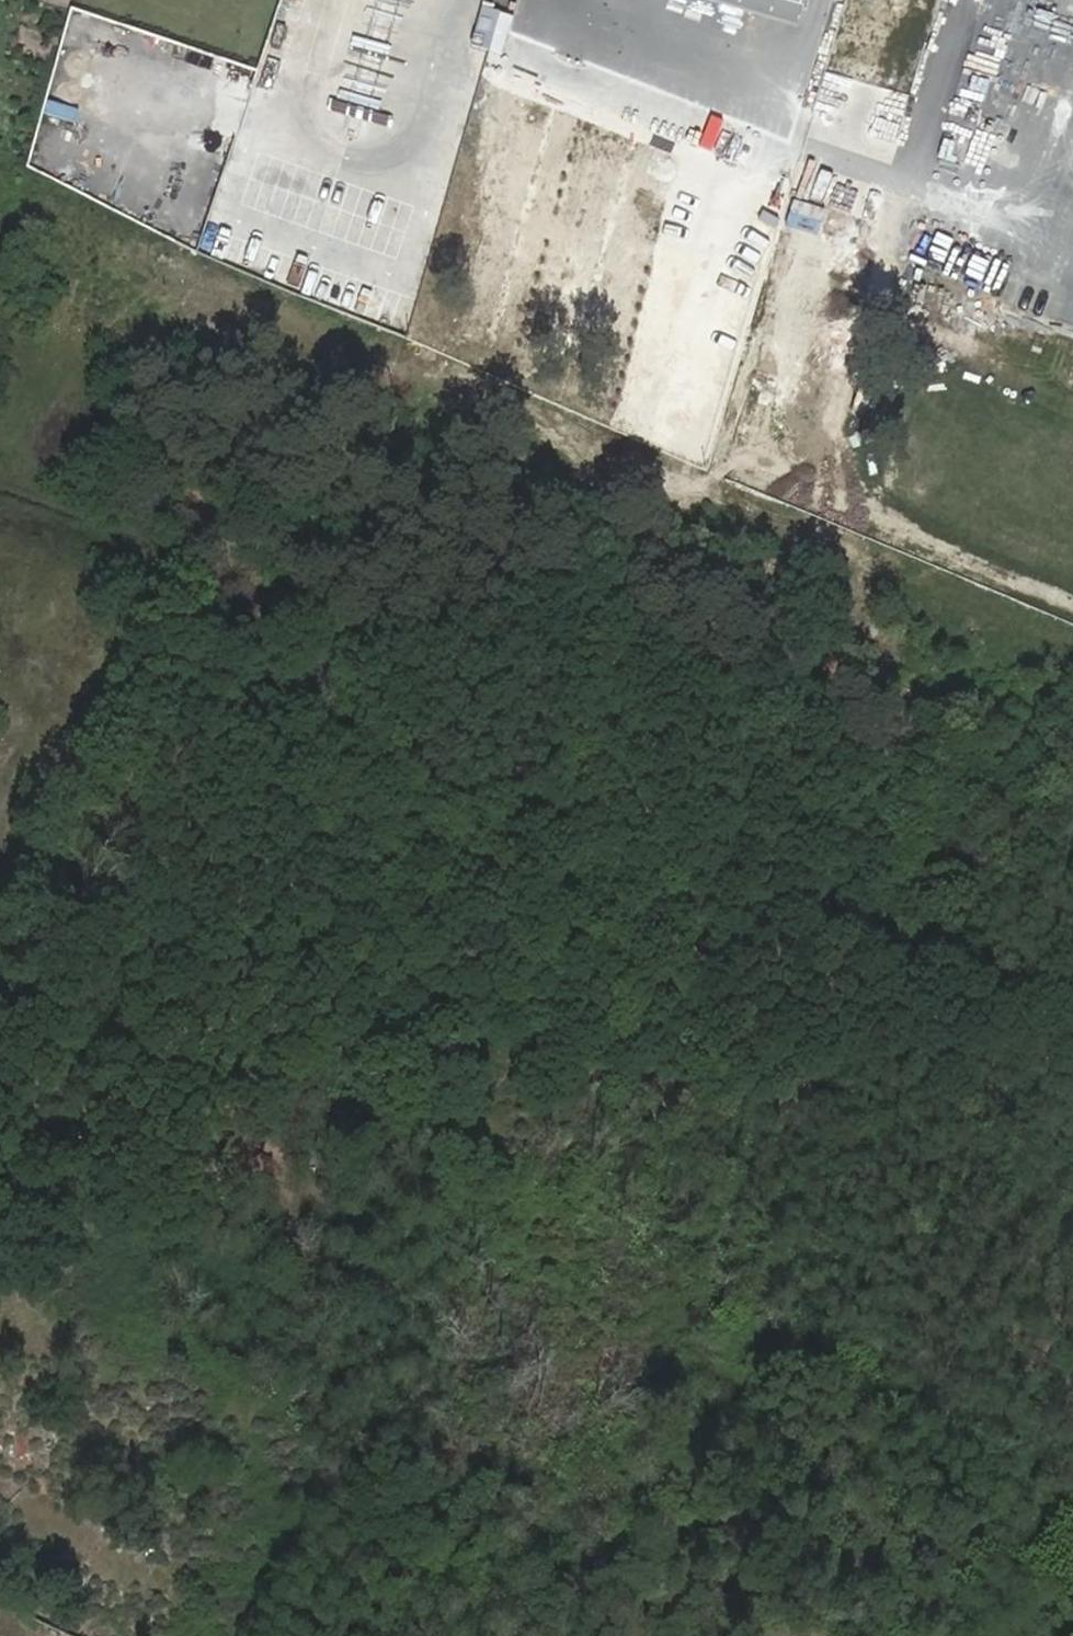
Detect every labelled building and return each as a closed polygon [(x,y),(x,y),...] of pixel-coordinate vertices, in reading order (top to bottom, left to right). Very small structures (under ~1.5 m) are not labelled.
[(794,11),(797,0),(757,0),(794,11)] [(489,51),(500,9),(481,4),(470,46),(489,51)] [(656,28),(648,47),(671,57),(679,38),(656,28)] [(635,55),(620,88),(678,113),(693,79),(635,55)]
